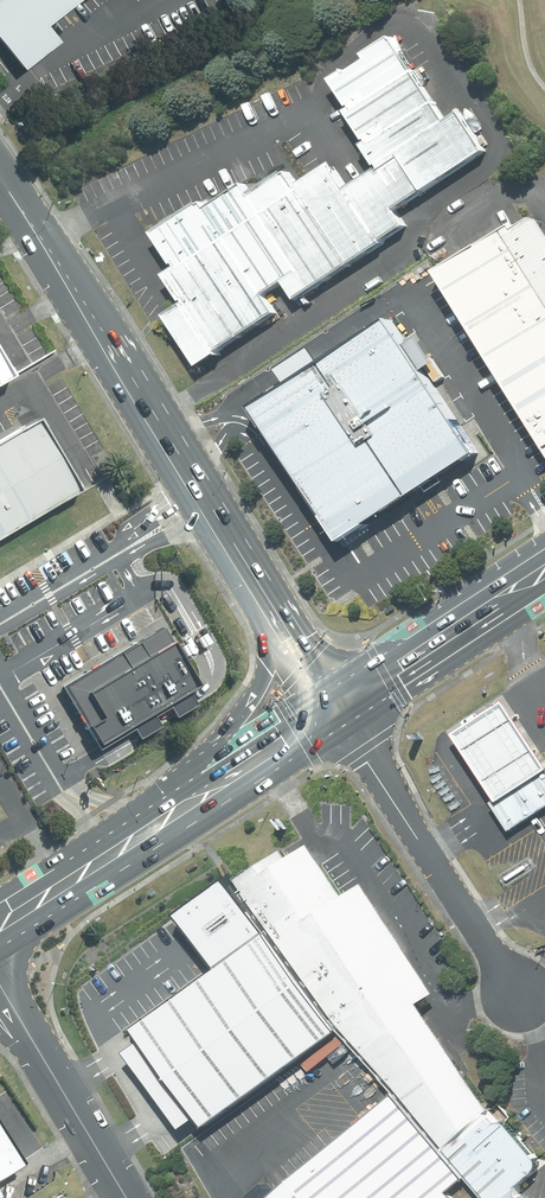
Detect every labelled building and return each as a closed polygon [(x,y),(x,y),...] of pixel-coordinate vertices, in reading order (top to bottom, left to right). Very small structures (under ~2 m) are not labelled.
[(25,64),(60,36),(48,21),(75,0),(2,0),(0,2),(0,32),(25,64)] [(450,118),(396,34),(363,55),(367,62),(352,72),(350,69),(336,79),(376,142),(373,144),(387,167),(409,153),(432,189),(492,151),(465,109),(450,118)] [(171,313),(205,366),(224,354),(221,349),(279,311),(268,294),(290,280),(302,297),(412,226),(401,208),(432,189),(409,153),(387,167),(354,188),(343,172),(346,170),(340,160),(305,182),(307,185),(305,187),(294,169),(258,192),(251,181),(216,204),(212,198),(160,232),(181,266),(169,273),(188,302),(171,313)] [(544,429),(544,218),(526,229),(522,223),(448,269),(544,429)] [(263,406),(348,540),(416,496),(459,469),(484,453),(447,396),(430,369),(414,344),(398,320),(330,363),(297,385),(263,406)] [(427,336),(414,344),(430,369),(443,361),(427,336)] [(286,367),(297,385),(330,363),(319,346),(286,367)] [(0,353),(0,382),(13,374),(0,353)] [(82,489),(39,418),(0,442),(0,538),(30,521),(82,489)] [(164,626),(64,687),(99,745),(132,725),(153,713),(168,703),(189,691),(200,684),(164,626)] [(189,691),(168,703),(177,718),(198,705),(189,691)] [(544,771),(544,754),(540,747),(509,699),(461,730),(492,779),(504,797),(544,771)] [(153,713),(132,725),(140,738),(161,726),(153,713)] [(504,797),(496,803),(513,829),(544,808),(544,771),(504,797)] [(399,1091),(448,1147),(493,1111),(497,1107),(428,999),(443,989),(372,881),(351,893),(318,841),(295,855),(290,847),(245,875),(252,887),(248,890),(276,930),(342,1020),(399,1091)] [(141,1026),(213,1122),(342,1020),(276,930),(248,890),(233,872),(182,911),(225,966),(141,1026)] [(399,1091),(271,1197),(458,1197),(452,1191),(470,1174),(448,1147),(399,1091)] [(448,1147),(470,1174),(490,1197),(506,1197),(524,1183),(544,1166),(544,1163),(544,1160),(543,1157),(542,1154),(514,1122),(511,1120),(507,1120),(504,1120),(501,1122),(493,1111),(448,1147)] [(15,1167),(0,1141),(0,1176),(15,1167)] [(524,1183),(506,1197),(528,1197),(523,1192),(524,1183)]
